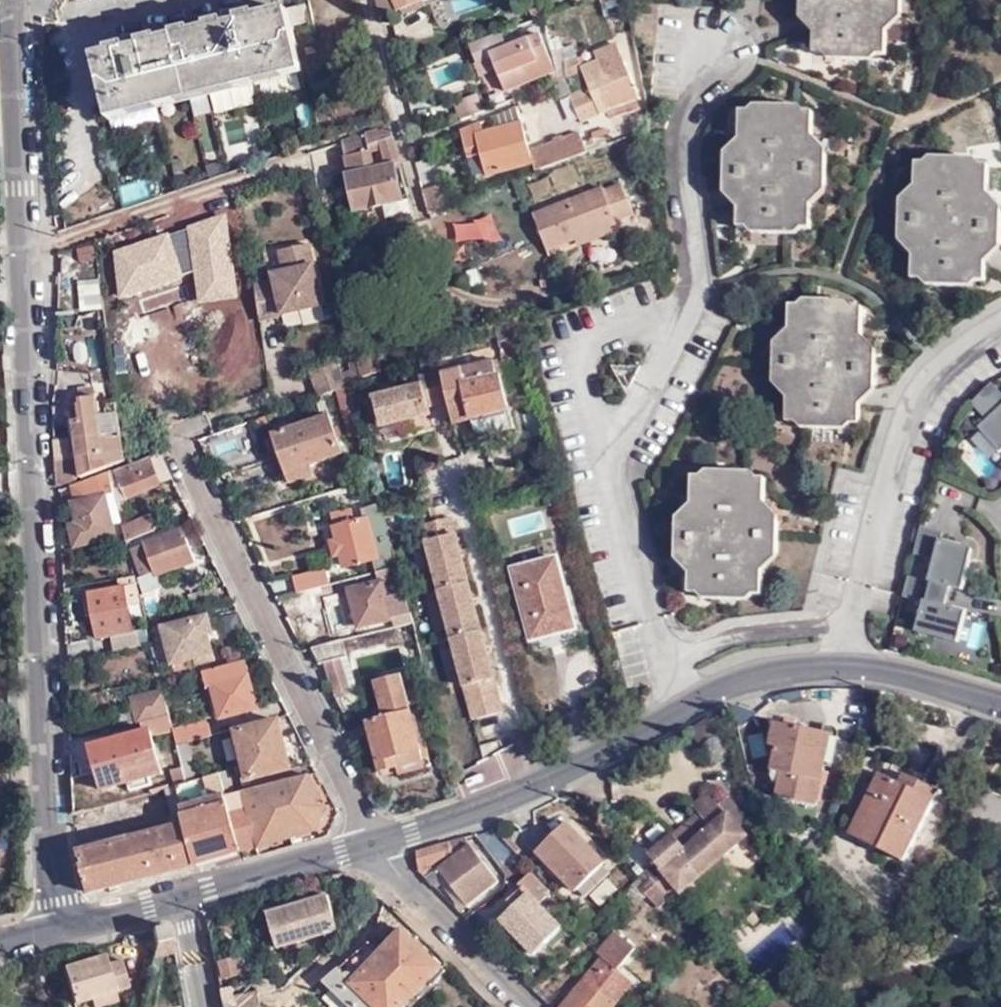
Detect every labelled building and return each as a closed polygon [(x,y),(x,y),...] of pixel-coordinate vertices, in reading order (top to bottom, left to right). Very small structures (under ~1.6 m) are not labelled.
[(424,0),(378,0),(377,0),(381,17),(424,0)] [(815,19),(814,56),(836,57),(836,62),(866,63),(866,58),(885,58),(887,16),(898,16),(898,0),(802,0),(802,5),(816,5),(815,19)] [(809,18),(815,19),(816,5),(802,5),(802,18),(809,18)] [(109,114),(301,66),(291,28),(310,24),(305,6),(258,18),(242,23),(240,17),(239,11),(222,11),(224,21),(225,27),(209,31),(193,35),(176,40),(158,44),(145,48),(142,41),(140,33),(123,36),(126,45),(128,51),(111,56),(95,59),(109,114)] [(242,23),(258,18),(257,13),(240,17),(242,23)] [(225,27),(224,21),(207,26),(209,31),(225,27)] [(176,40),(193,35),(192,29),(175,33),(176,40)] [(506,49),(502,35),(470,48),(477,63),(492,57),(497,70),(504,90),(537,78),(541,89),(561,82),(552,52),(547,34),(506,49)] [(156,37),(142,41),(145,48),(158,44),(156,37)] [(597,60),(583,66),(581,67),(584,73),(589,87),(581,91),(582,97),(573,100),(582,123),(606,113),(605,109),(636,95),(638,94),(616,42),(594,51),(597,60)] [(110,49),(111,56),(128,51),(126,45),(110,49)] [(562,50),(552,52),(561,82),(571,78),(566,62),(562,50)] [(492,57),(477,63),(481,76),(497,70),(492,57)] [(579,57),(566,62),(571,78),(584,73),(581,67),(583,66),(579,57)] [(303,74),(301,66),(109,114),(111,122),(303,74)] [(584,73),(571,78),(577,93),(581,91),(589,87),(584,73)] [(581,91),(577,93),(571,96),(573,100),(582,97),(581,91)] [(455,102),(461,119),(484,111),(478,92),(455,102)] [(640,104),(636,95),(605,109),(606,113),(609,118),(640,104)] [(493,127),(521,120),(519,115),(517,106),(506,110),(490,116),(493,127)] [(727,162),(726,176),(739,177),(739,193),(739,230),(758,230),(758,241),(791,241),(791,233),(813,233),(813,193),(824,193),(824,159),(812,159),(813,118),(791,118),(791,112),(763,111),(762,117),(741,117),(740,162),(727,162)] [(243,118),(222,123),(231,158),(252,153),(243,118)] [(532,163),(528,149),(521,120),(493,127),(483,130),(479,120),(461,127),(468,151),(474,150),(474,156),(483,154),(489,174),(532,163)] [(370,130),(372,136),(391,132),(389,123),(370,130)] [(341,140),(342,144),(372,136),(370,130),(341,140)] [(541,168),(587,149),(580,131),(528,149),(532,163),(534,171),(541,168)] [(355,209),(381,202),(385,217),(409,211),(406,197),(403,198),(394,162),(398,161),(391,132),(372,136),(342,144),(349,173),(347,173),(355,209)] [(621,138),(574,158),(584,183),(631,164),(621,138)] [(986,229),(998,229),(999,213),(987,213),(988,167),(967,167),(967,159),(935,159),(935,165),(916,165),(915,206),(901,206),(900,237),(914,237),(913,280),(935,281),(935,286),(963,287),(963,281),(984,281),(985,243),(986,229)] [(118,186),(124,206),(160,195),(154,175),(118,186)] [(739,177),(726,176),(726,193),(732,193),(739,193),(739,177)] [(581,234),(615,221),(614,220),(633,212),(621,180),(533,214),(546,248),(575,237),(581,234)] [(447,205),(441,183),(422,188),(424,193),(428,213),(433,211),(436,210),(447,205)] [(238,259),(227,197),(214,201),(222,245),(214,247),(215,256),(209,258),(210,264),(238,259)] [(222,245),(214,201),(169,217),(177,257),(183,256),(186,269),(210,264),(209,258),(215,256),(214,247),(222,245)] [(577,245),(612,231),(610,224),(581,234),(575,237),(577,245)] [(998,244),(998,229),(986,229),(985,243),(992,243),(998,244)] [(275,281),(256,285),(261,321),(323,307),(311,245),(281,252),(286,272),(275,275),(275,281)] [(206,347),(228,343),(224,323),(234,321),(233,317),(245,316),(242,301),(206,308),(207,310),(204,310),(202,312),(201,314),(200,316),(201,319),(203,321),(207,322),(209,321),(211,329),(203,331),(206,347)] [(863,375),(875,375),(876,356),(862,356),(863,308),(844,308),(844,302),(812,301),(812,307),(790,307),(789,350),(776,349),(775,382),(788,382),(787,423),(811,424),(811,429),(839,430),(839,424),(861,425),(862,400),(862,388),(863,375)] [(519,316),(505,319),(507,328),(520,323),(519,316)] [(520,323),(507,328),(509,335),(496,338),(501,360),(528,352),(520,323)] [(379,371),(375,351),(353,355),(356,375),(379,371)] [(512,426),(499,373),(498,373),(495,358),(442,371),(443,375),(454,420),(468,416),(473,436),(512,426)] [(342,383),(357,378),(356,375),(353,359),(345,361),(347,368),(338,371),(339,372),(342,383)] [(315,395),(344,386),(342,383),(339,372),(338,371),(335,361),(307,370),(315,395)] [(446,397),(440,371),(439,369),(417,374),(419,382),(372,393),(379,423),(428,411),(425,402),(446,397)] [(454,420),(443,375),(442,371),(440,371),(446,397),(452,421),(454,420)] [(875,389),(875,375),(863,375),(862,388),(875,389)] [(990,417),(981,425),(1000,446),(1000,388),(995,381),(974,400),(990,417)] [(122,460),(114,403),(95,405),(93,387),(77,389),(77,394),(79,403),(69,405),(78,477),(122,460)] [(79,403),(77,394),(69,405),(79,403)] [(287,473),(310,465),(343,453),(330,417),(274,435),(281,456),(287,473)] [(981,428),(973,435),(990,456),(999,449),(981,428)] [(124,464),(125,468),(149,459),(148,455),(124,464)] [(149,459),(158,480),(168,476),(158,456),(158,457),(152,458),(149,459)] [(290,483),(287,473),(281,456),(275,459),(284,485),(290,483)] [(73,478),(70,458),(55,460),(55,480),(73,478)] [(113,472),(115,478),(112,479),(113,483),(119,508),(122,507),(120,499),(159,483),(158,480),(149,459),(125,468),(116,471),(113,472)] [(112,468),(113,472),(116,471),(125,468),(124,464),(112,468)] [(314,475),(310,465),(287,473),(290,483),(314,475)] [(87,482),(106,475),(105,471),(83,479),(84,483),(87,482)] [(108,481),(106,475),(87,482),(84,483),(86,489),(108,481)] [(691,543),(690,557),(690,595),(712,596),(712,602),(742,603),(742,596),(765,597),(765,558),(778,558),(778,522),(765,522),(765,481),(743,480),(743,476),(715,475),(715,480),(691,480),(691,525),(678,525),(677,542),(691,543)] [(108,481),(115,509),(119,508),(113,483),(112,479),(108,481)] [(115,538),(104,497),(73,505),(78,522),(72,524),(76,545),(115,538)] [(397,567),(382,510),(380,504),(362,509),(363,519),(332,527),(334,539),(329,540),(333,558),(339,557),(342,568),(372,561),(375,574),(397,567)] [(155,509),(123,523),(123,527),(126,538),(160,524),(155,509)] [(417,524),(435,590),(467,582),(450,516),(417,524)] [(931,580),(953,585),(964,588),(975,547),(942,539),(944,530),(926,526),(918,553),(937,558),(931,580)] [(195,561),(184,532),(131,551),(142,581),(195,561)] [(677,557),(690,557),(691,543),(677,542),(677,551),(677,557)] [(576,625),(560,560),(516,570),(534,640),(552,636),(552,632),(576,625)] [(400,627),(413,624),(410,615),(404,592),(387,596),(384,585),(401,580),(397,567),(375,574),(376,581),(348,589),(357,628),(397,617),(400,627)] [(296,577),(299,594),(331,585),(326,570),(318,572),(318,571),(296,577)] [(112,650),(137,645),(134,630),(131,631),(126,605),(139,602),(132,575),(116,579),(117,588),(86,594),(95,638),(109,635),(112,650)] [(960,641),(968,610),(948,605),(953,585),(931,580),(912,575),(907,595),(926,600),(918,630),(960,641)] [(435,590),(447,639),(481,631),(467,582),(435,590)] [(185,616),(187,623),(196,621),(194,614),(185,616)] [(196,621),(187,623),(163,630),(173,666),(214,656),(209,636),(213,635),(209,618),(196,621)] [(447,639),(469,719),(471,718),(466,704),(497,696),(481,631),(447,639)] [(342,642),(316,649),(322,667),(329,666),(338,702),(345,715),(370,709),(365,689),(352,692),(343,661),(347,660),(342,642)] [(258,709),(247,665),(207,674),(209,688),(213,688),(214,694),(212,694),(217,717),(258,709)] [(411,753),(419,751),(399,674),(377,680),(385,719),(369,723),(382,772),(387,771),(389,777),(415,770),(411,753)] [(169,716),(166,692),(134,697),(139,721),(142,721),(169,716)] [(466,704),(471,718),(501,711),(497,696),(466,704)] [(172,730),(169,716),(142,721),(143,731),(93,745),(105,792),(132,785),(134,791),(166,783),(154,734),(172,730)] [(292,770),(280,719),(235,730),(243,770),(239,772),(242,785),(274,779),(272,773),(292,770)] [(834,731),(775,720),(772,744),(779,745),(775,769),(784,771),(779,796),(818,805),(826,770),(834,731)] [(184,740),(210,734),(207,721),(172,730),(176,743),(184,740)] [(195,782),(184,740),(176,743),(186,784),(195,782)] [(423,768),(419,751),(411,753),(415,770),(423,768)] [(938,792),(907,775),(902,783),(882,773),(856,826),(857,832),(858,836),(905,859),(938,792)] [(326,809),(308,775),(227,795),(228,797),(242,852),(315,831),(326,809)] [(222,776),(205,780),(208,793),(225,788),(222,776)] [(106,842),(79,849),(89,892),(109,887),(194,864),(182,809),(177,787),(168,789),(173,815),(114,829),(113,833),(104,835),(106,842)] [(743,832),(751,826),(747,822),(749,819),(735,801),(732,803),(727,808),(716,795),(698,810),(700,813),(651,855),(685,896),(751,840),(743,832)] [(230,855),(242,852),(228,797),(182,809),(194,864),(230,855)] [(557,835),(539,851),(577,892),(608,863),(577,829),(562,841),(557,835)] [(503,880),(468,836),(416,851),(420,870),(428,879),(440,870),(468,906),(503,880)] [(534,875),(522,884),(525,888),(497,916),(536,956),(563,930),(542,907),(554,896),(534,875)] [(598,904),(618,889),(608,875),(588,890),(598,904)] [(665,890),(657,881),(646,889),(655,899),(665,890)] [(326,894),(266,911),(276,946),(335,928),(326,894)] [(440,966),(397,925),(375,948),(367,942),(322,980),(350,1006),(401,1006),(440,966)] [(170,941),(167,928),(153,931),(154,936),(156,944),(170,941)] [(566,1006),(617,1006),(639,981),(624,968),(640,949),(619,930),(599,953),(604,958),(585,978),(588,982),(566,1006)] [(154,936),(153,931),(135,936),(136,941),(154,936)] [(213,957),(215,977),(243,975),(242,955),(213,957)] [(107,956),(66,968),(77,1006),(94,1002),(95,1006),(109,1006),(120,1004),(117,993),(131,988),(123,960),(110,965),(107,956)] [(228,1006),(260,1006),(256,990),(225,996),(227,1004),(228,1006)]
